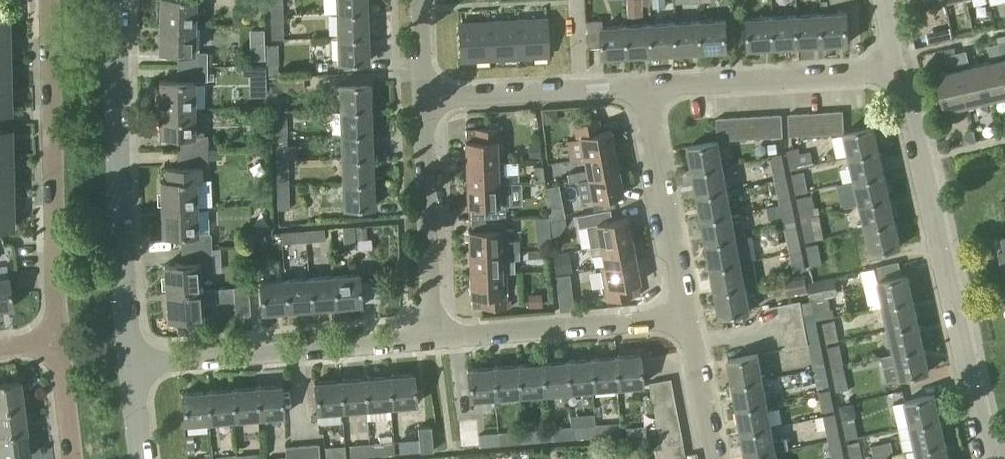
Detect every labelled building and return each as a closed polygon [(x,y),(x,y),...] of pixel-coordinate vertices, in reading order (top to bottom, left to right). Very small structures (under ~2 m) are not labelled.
[(193,25),(194,0),(159,0),(159,24),(193,25)] [(282,0),(270,0),(271,18),(283,17),(282,0)] [(337,15),(366,14),(365,0),(336,0),(337,15)] [(625,9),(641,8),(640,0),(625,0),(625,9)] [(664,0),(650,0),(650,4),(652,3),(653,8),(665,8),(664,0)] [(943,0),(921,0),(922,5),(923,5),(924,10),(928,9),(927,4),(943,0)] [(822,14),(823,43),(848,42),(846,12),(822,14)] [(367,36),(366,14),(337,15),(337,37),(367,36)] [(822,14),(797,15),(799,44),(823,43),(822,14)] [(772,17),(774,46),(799,44),(797,15),(772,17)] [(283,17),(271,18),(271,40),(284,39),(283,17)] [(774,46),(772,17),(747,18),(749,47),(774,46)] [(629,54),(627,25),(602,26),(601,18),(589,19),(590,45),(602,45),(603,55),(629,54)] [(546,19),(517,21),(518,58),(547,57),(546,19)] [(700,21),(702,50),(727,48),(725,19),(700,21)] [(517,21),(487,22),(489,59),(518,58),(517,21)] [(676,22),(678,51),(702,50),(700,21),(676,22)] [(487,22),(458,23),(460,60),(489,59),(487,22)] [(652,23),(653,52),(678,51),(676,22),(652,23)] [(652,23),(627,25),(629,54),(653,52),(652,23)] [(177,67),(206,67),(206,53),(193,52),(193,25),(159,24),(158,52),(177,52),(177,67)] [(1004,42),(1004,35),(996,37),(998,44),(1004,42)] [(367,36),(337,37),(338,62),(368,61),(367,36)] [(988,100),(989,105),(994,104),(993,99),(1004,96),(1004,75),(998,44),(988,46),(991,61),(980,64),(988,100)] [(266,45),(266,65),(278,65),(278,45),(266,45)] [(944,49),(946,56),(955,54),(954,47),(944,49)] [(956,53),(967,105),(969,110),(973,109),(972,104),(988,100),(980,64),(969,66),(966,51),(956,53)] [(967,105),(956,53),(955,54),(946,56),(949,70),(937,73),(945,110),(947,109),(948,115),(952,114),(951,108),(967,105)] [(157,81),(157,107),(190,108),(190,81),(206,82),(206,67),(177,67),(177,81),(157,81)] [(268,81),(269,92),(280,92),(304,90),(304,77),(286,78),(286,79),(268,81)] [(339,84),(339,110),(369,108),(368,83),(339,84)] [(0,91),(0,112),(8,112),(8,91),(0,91)] [(280,92),(269,92),(269,112),(280,112),(280,92)] [(190,108),(157,107),(156,136),(177,136),(177,150),(205,151),(205,136),(200,136),(200,118),(190,118),(190,108)] [(370,133),(369,108),(339,110),(340,134),(370,133)] [(831,112),(820,113),(821,133),(832,132),(831,112)] [(843,132),(842,112),(831,112),(832,132),(843,132)] [(810,134),(808,113),(797,114),(799,135),(810,134)] [(821,133),(820,113),(808,113),(810,134),(821,133)] [(799,135),(797,114),(786,115),(787,135),(789,135),(799,135)] [(769,115),(758,116),(759,137),(770,136),(769,115)] [(781,136),(780,115),(769,115),(770,136),(781,136)] [(274,117),(275,137),(287,136),(286,116),(274,117)] [(759,137),(758,116),(747,117),(748,137),(748,138),(759,137)] [(738,138),(736,117),(726,118),(727,138),(727,139),(738,138)] [(747,117),(736,117),(738,138),(748,138),(748,137),(747,117)] [(727,138),(726,118),(715,118),(716,140),(727,139),(727,138)] [(579,157),(614,150),(610,129),(600,131),(597,119),(573,123),(576,140),(566,142),(569,159),(579,157)] [(843,132),(849,157),(878,151),(873,125),(843,132)] [(465,163),(496,161),(500,161),(499,127),(465,128),(465,140),(464,140),(465,163)] [(9,155),(9,130),(0,130),(0,155),(9,155)] [(965,145),(975,142),(973,131),(966,133),(963,137),(965,145)] [(340,134),(341,158),(371,157),(370,133),(340,134)] [(287,136),(275,137),(276,160),(288,160),(287,136)] [(687,145),(692,170),(720,165),(716,140),(687,145)] [(777,153),(776,144),(768,145),(769,154),(777,153)] [(541,158),(540,147),(528,147),(528,158),(541,158)] [(787,150),(791,170),(802,167),(798,148),(787,150)] [(205,151),(177,150),(177,164),(204,165),(204,160),(205,151)] [(576,180),(618,172),(614,150),(579,157),(579,158),(583,157),(585,169),(566,173),(568,181),(576,180)] [(205,151),(204,160),(219,161),(219,151),(205,151)] [(849,157),(854,181),(884,174),(878,151),(849,157)] [(770,156),(774,176),(785,174),(781,154),(770,156)] [(9,179),(9,155),(0,155),(0,179),(9,179)] [(371,157),(341,158),(342,184),(372,183),(371,157)] [(288,160),(276,160),(277,186),(289,186),(288,160)] [(500,162),(500,161),(496,161),(465,163),(466,184),(508,183),(507,174),(503,174),(502,162),(500,162)] [(720,165),(692,170),(697,194),(725,189),(720,165)] [(533,167),(534,182),(543,181),(542,166),(533,167)] [(159,181),(161,209),(196,207),(194,183),(203,182),(202,167),(168,169),(168,180),(159,181)] [(618,172),(576,180),(581,202),(622,194),(618,172)] [(792,174),(796,194),(807,191),(803,172),(792,174)] [(884,174),(854,181),(860,205),(889,199),(884,174)] [(775,180),(779,203),(791,201),(786,178),(775,180)] [(0,179),(0,203),(10,203),(9,179),(0,179)] [(372,183),(342,184),(343,207),(373,206),(372,183)] [(508,205),(508,183),(466,184),(466,207),(469,206),(469,218),(472,218),(487,217),(507,217),(506,205),(508,205)] [(289,186),(277,186),(278,210),(289,210),(289,186)] [(697,194),(701,217),(729,212),(725,189),(697,194)] [(797,198),(801,218),(817,215),(813,195),(797,198)] [(889,199),(860,205),(865,229),(894,222),(889,199)] [(791,201),(779,203),(783,224),(795,222),(791,201)] [(0,203),(0,227),(10,227),(10,203),(0,203)] [(561,205),(546,208),(547,215),(547,217),(548,220),(563,217),(561,205)] [(180,236),(180,249),(211,248),(211,234),(197,235),(196,207),(161,209),(162,237),(180,236)] [(585,227),(589,247),(630,238),(626,217),(611,220),(609,208),(576,214),(578,228),(585,227)] [(729,212),(701,217),(705,242),(734,237),(729,212)] [(467,230),(468,252),(521,250),(520,241),(508,242),(507,223),(487,224),(487,217),(472,218),(473,230),(467,230)] [(801,222),(805,242),(817,239),(813,220),(801,222)] [(894,222),(865,229),(870,252),(899,245),(894,222)] [(357,226),(358,239),(368,238),(367,225),(357,226)] [(785,228),(789,248),(800,246),(796,225),(785,228)] [(343,227),(344,247),(356,246),(354,226),(343,227)] [(246,229),(247,241),(265,240),(265,228),(246,229)] [(305,230),(307,242),(325,241),(324,229),(305,230)] [(307,242),(305,230),(280,232),(282,244),(307,242)] [(537,247),(551,245),(549,231),(535,232),(537,247)] [(734,237),(705,242),(710,266),(738,261),(734,237)] [(630,238),(589,247),(591,255),(601,253),(603,266),(634,260),(630,238)] [(806,246),(810,266),(822,264),(818,244),(806,246)] [(211,248),(180,249),(181,263),(163,264),(165,292),(200,290),(199,274),(213,274),(211,248)] [(521,250),(468,252),(469,274),(504,272),(516,272),(516,260),(521,260),(521,250)] [(789,252),(793,272),(805,269),(801,250),(789,252)] [(556,274),(571,271),(567,251),(552,254),(556,274)] [(603,266),(600,266),(606,300),(640,294),(637,282),(638,282),(634,260),(603,266)] [(714,290),(742,285),(738,261),(710,266),(714,290)] [(504,272),(469,274),(470,296),(471,296),(471,308),(505,307),(504,272)] [(876,280),(882,306),(912,299),(906,273),(876,280)] [(358,274),(333,276),(336,306),(360,304),(358,274)] [(336,306),(333,276),(310,279),(312,308),(336,306)] [(11,307),(7,277),(0,278),(0,309),(11,307)] [(804,277),(794,279),(797,293),(807,291),(804,277)] [(808,283),(811,298),(838,292),(834,277),(808,283)] [(284,281),(287,310),(312,308),(310,279),(284,281)] [(287,310),(284,281),(259,283),(261,312),(287,310)] [(747,309),(742,285),(714,290),(719,314),(747,309)] [(233,288),(235,314),(249,314),(247,287),(233,288)] [(200,290),(165,292),(166,320),(201,318),(200,304),(214,303),(213,290),(200,290)] [(539,295),(528,295),(529,308),(539,308),(539,295)] [(806,302),(808,313),(814,312),(816,320),(827,318),(823,298),(806,302)] [(912,299),(882,306),(887,329),(917,322),(912,299)] [(776,304),(779,317),(801,313),(798,300),(776,304)] [(806,343),(809,343),(820,340),(816,320),(814,312),(808,313),(801,315),(802,323),(804,334),(806,343)] [(801,313),(779,317),(781,327),(802,323),(801,315),(801,313)] [(822,323),(826,343),(838,340),(834,321),(822,323)] [(922,346),(917,322),(887,329),(892,353),(922,346)] [(781,327),(783,338),(804,334),(802,323),(781,327)] [(806,343),(804,334),(783,338),(784,347),(806,343)] [(809,343),(814,368),(825,366),(820,340),(809,343)] [(827,347),(831,367),(843,364),(839,345),(827,347)] [(928,370),(922,346),(892,353),(879,355),(882,366),(895,363),(898,377),(928,370)] [(727,358),(732,383),(760,378),(756,353),(727,358)] [(614,356),(616,385),(640,383),(638,354),(614,356)] [(614,356),(590,358),(592,388),(616,385),(614,356)] [(592,388),(590,358),(565,361),(568,390),(592,388)] [(539,363),(541,392),(568,390),(565,361),(539,363)] [(541,392),(539,363),(517,365),(519,394),(541,392)] [(492,367),(494,397),(519,394),(517,365),(492,367)] [(825,366),(814,368),(818,388),(829,385),(825,366)] [(494,397),(492,367),(467,370),(469,399),(494,397)] [(832,372),(836,392),(848,389),(844,369),(832,372)] [(388,376),(391,405),(414,403),(411,374),(388,376)] [(364,378),(367,407),(391,405),(388,376),(364,378)] [(367,407),(364,378),(339,380),(342,409),(367,407)] [(647,382),(649,393),(671,389),(669,378),(647,382)] [(765,401),(760,378),(732,383),(736,407),(765,401)] [(23,406),(19,380),(0,382),(0,409),(23,406)] [(342,409),(339,380),(313,382),(316,412),(342,409)] [(255,387),(258,416),(282,414),(279,385),(255,387)] [(255,387),(231,389),(233,418),(258,416),(255,387)] [(231,389),(206,391),(209,420),(233,418),(231,389)] [(671,389),(649,393),(651,404),(673,400),(671,389)] [(819,392),(823,412),(834,410),(830,389),(819,392)] [(209,420),(206,391),(180,394),(183,423),(209,420)] [(903,401),(909,426),(939,419),(934,394),(903,401)] [(651,404),(653,414),(675,410),(673,400),(651,404)] [(765,401),(736,407),(741,431),(769,426),(765,401)] [(0,409),(0,433),(26,430),(23,406),(0,409)] [(653,414),(656,425),(677,421),(675,410),(653,414)] [(828,435),(839,433),(835,413),(824,415),(828,435)] [(842,419),(846,440),(858,437),(854,417),(842,419)] [(909,426),(914,449),(945,442),(939,419),(909,426)] [(677,421),(656,425),(658,436),(680,432),(677,421)] [(596,425),(597,437),(621,435),(620,423),(596,425)] [(416,427),(417,440),(418,452),(432,451),(430,425),(416,427)] [(596,425),(571,427),(572,439),(597,437),(596,425)] [(741,431),(745,455),(773,450),(788,447),(786,436),(771,439),(769,426),(741,431)] [(545,429),(546,442),(572,439),(571,427),(545,429)] [(626,428),(627,441),(646,439),(645,427),(626,428)] [(546,442),(545,429),(523,431),(524,444),(546,442)] [(0,433),(0,458),(29,455),(26,430),(0,433)] [(523,431),(498,434),(499,446),(524,444),(523,431)] [(682,443),(680,432),(658,436),(659,446),(660,447),(682,443)] [(499,446),(498,434),(478,435),(479,448),(499,446)] [(194,455),(192,435),(185,436),(186,455),(194,455)] [(844,458),(840,437),(828,439),(832,458),(838,458),(844,458)] [(398,442),(399,454),(418,452),(417,440),(398,442)] [(850,458),(863,458),(859,441),(847,444),(850,458)] [(392,442),(368,444),(369,456),(394,454),(392,442)] [(916,458),(948,458),(945,442),(914,449),(916,458)] [(659,446),(654,447),(656,458),(663,458),(684,455),(682,443),(660,447),(659,446)] [(307,445),(308,458),(320,458),(319,448),(318,444),(307,445)] [(369,456),(368,444),(349,446),(350,458),(369,456)] [(879,444),(871,445),(873,457),(881,455),(879,444)] [(297,458),(308,458),(307,445),(296,446),(297,458)] [(286,457),(286,458),(297,458),(296,446),(285,447),(286,457)] [(346,458),(345,446),(325,448),(326,458),(335,458),(346,458)] [(745,455),(746,458),(775,458),(773,450),(745,455)]
